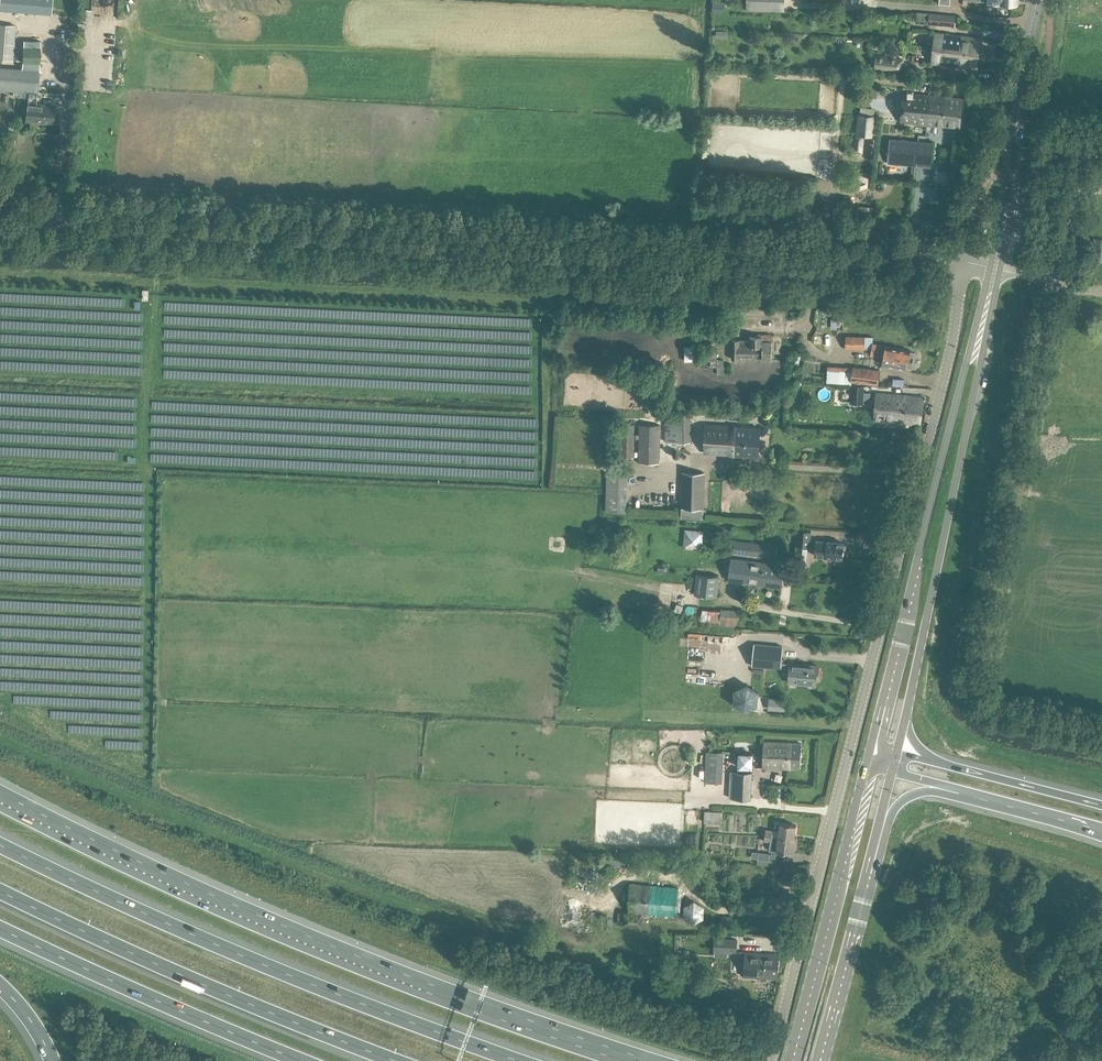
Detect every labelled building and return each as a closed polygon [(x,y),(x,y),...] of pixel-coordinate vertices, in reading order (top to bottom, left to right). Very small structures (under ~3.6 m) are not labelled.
[(52,13),(53,0),(0,0),(0,10),(52,13)] [(748,9),(784,10),(784,0),(748,0),(748,9)] [(928,23),(929,13),(917,12),(916,22),(928,23)] [(929,13),(928,23),(955,25),(956,16),(929,13)] [(14,60),(15,44),(16,26),(0,25),(0,59),(14,60)] [(935,33),(933,48),(960,51),(960,49),(967,50),(966,58),(978,59),(981,38),(935,33)] [(15,44),(14,60),(23,60),(23,62),(40,62),(41,41),(24,40),(23,44),(15,44)] [(960,49),(960,51),(933,48),(931,63),(977,69),(978,59),(966,58),(967,50),(960,49)] [(874,69),(903,72),(905,58),(876,55),(874,69)] [(13,91),(12,96),(19,97),(20,91),(30,92),(30,98),(30,104),(27,104),(26,121),(54,124),(55,106),(37,105),(38,93),(40,70),(22,69),(0,67),(0,90),(13,91)] [(929,124),(931,102),(929,102),(930,95),(904,92),(901,121),(929,124)] [(930,95),(929,102),(931,102),(929,124),(960,127),(963,98),(930,95)] [(860,115),(858,133),(873,135),(875,117),(860,115)] [(856,135),(854,150),(862,151),(863,136),(856,135)] [(890,139),(887,163),(916,166),(918,142),(890,139)] [(918,142),(916,166),(931,167),(934,143),(918,142)] [(929,227),(937,227),(938,228),(940,228),(942,227),(943,226),(943,225),(945,225),(945,224),(945,223),(945,222),(944,221),(943,220),(943,219),(942,219),(941,219),(940,218),(940,220),(939,220),(938,220),(930,220),(929,227)] [(757,337),(749,337),(749,340),(749,349),(771,349),(771,340),(771,334),(757,334),(757,337)] [(864,336),(846,336),(846,347),(864,348),(864,336)] [(749,340),(732,340),(732,360),(741,360),(741,357),(762,357),(762,360),(771,360),(771,349),(749,349),(749,340)] [(693,359),(701,359),(700,343),(692,344),(692,346),(684,346),(685,361),(693,361),(693,359)] [(882,364),(894,366),(895,356),(898,357),(899,348),(886,345),(886,346),(873,343),(872,348),(870,354),(883,357),(882,364)] [(718,375),(721,374),(726,374),(725,366),(724,366),(724,360),(721,360),(718,359),(717,348),(702,350),(702,361),(711,361),(711,367),(717,367),(718,375)] [(895,356),(894,366),(907,369),(907,367),(912,368),(915,352),(910,351),(910,350),(899,348),(898,357),(895,356)] [(827,367),(827,382),(850,383),(851,368),(827,367)] [(880,371),(853,367),(852,380),(878,384),(880,371)] [(674,387),(676,374),(669,373),(667,386),(674,387)] [(893,386),(904,387),(904,379),(894,378),(893,386)] [(853,385),(852,402),(863,403),(870,404),(871,393),(864,393),(864,385),(853,385)] [(876,393),(875,406),(923,412),(924,398),(876,393)] [(921,425),(923,412),(875,406),(875,421),(921,425)] [(730,410),(729,419),(740,420),(740,411),(730,410)] [(691,414),(666,414),(666,441),(691,441),(691,414)] [(635,424),(621,424),(621,457),(634,457),(635,424)] [(660,424),(640,424),(640,438),(640,463),(660,463),(660,424)] [(705,453),(758,458),(761,429),(708,424),(705,453)] [(681,507),(682,507),(681,517),(703,518),(703,508),(704,508),(705,473),(683,472),(681,507)] [(627,475),(609,475),(608,511),(627,512),(627,475)] [(798,531),(796,546),(810,547),(811,532),(798,531)] [(778,546),(736,541),(735,553),(777,558),(778,546)] [(844,544),(816,541),(815,556),(843,558),(844,544)] [(730,579),(730,581),(762,585),(765,563),(733,558),(730,579)] [(765,563),(762,585),(769,586),(769,587),(782,589),(783,579),(785,565),(765,563)] [(718,597),(720,577),(698,575),(696,595),(718,597)] [(677,603),(674,611),(681,613),(683,606),(677,603)] [(789,667),(788,682),(816,684),(818,666),(788,663),(788,662),(781,661),(783,646),(755,644),(752,666),(780,668),(781,666),(789,667)] [(748,683),(735,689),(733,703),(745,711),(758,706),(759,691),(748,683)] [(801,768),(801,743),(764,742),(763,767),(801,768)] [(739,754),(739,767),(752,767),(753,754),(739,754)] [(732,771),(731,798),(751,799),(752,773),(732,771)] [(704,822),(721,823),(722,812),(705,811),(704,822)] [(766,830),(766,834),(795,837),(796,825),(780,823),(779,831),(766,830)] [(793,853),(795,837),(766,834),(765,841),(771,841),(770,850),(777,851),(793,853)] [(770,853),(758,852),(757,859),(769,861),(770,853)] [(653,869),(666,870),(666,859),(653,859),(653,869)] [(737,879),(738,870),(731,869),(730,878),(737,879)] [(632,883),(629,912),(677,916),(679,888),(632,883)] [(704,907),(694,900),(684,906),(683,917),(694,923),(704,918),(704,907)] [(642,914),(619,912),(618,924),(641,926),(642,914)] [(722,916),(721,927),(733,927),(733,916),(722,916)] [(715,950),(728,951),(737,951),(737,939),(715,938),(715,950)] [(676,960),(685,960),(685,950),(676,950),(676,960)] [(779,954),(745,952),(744,976),(778,978),(779,954)]
